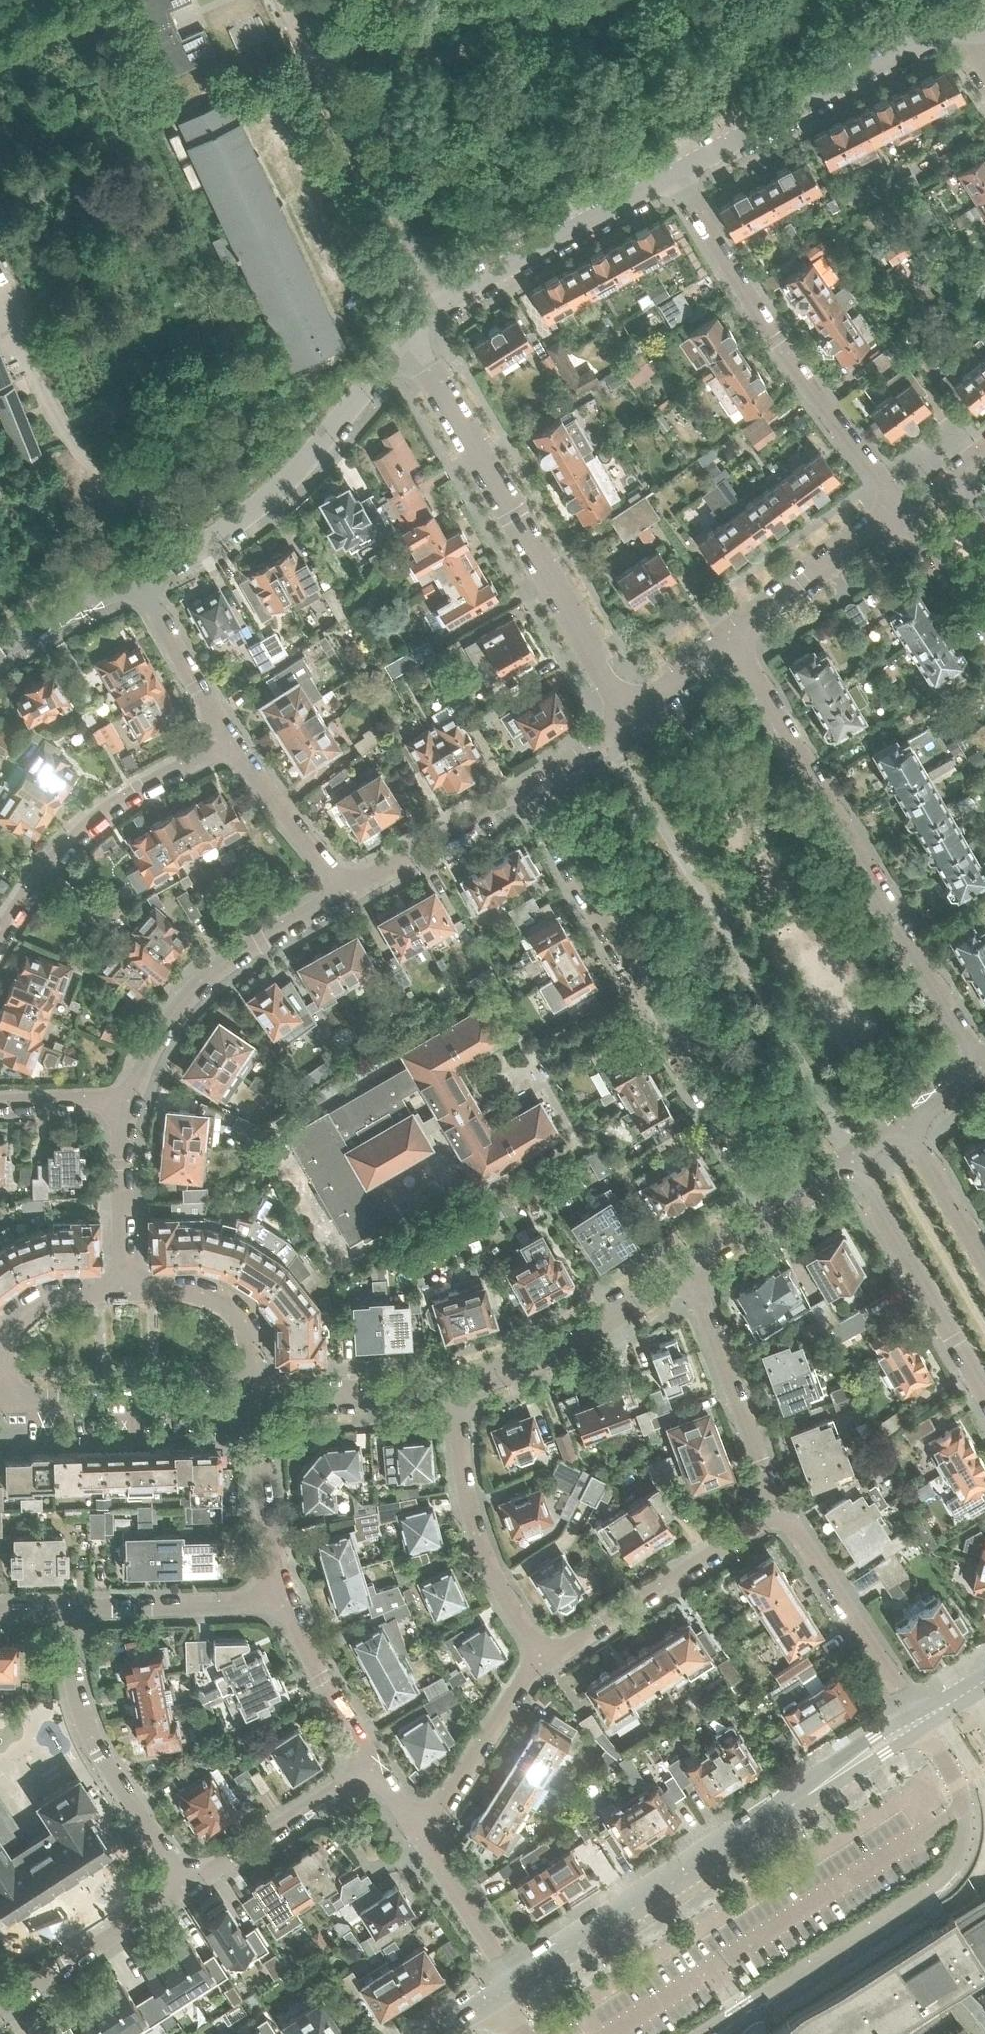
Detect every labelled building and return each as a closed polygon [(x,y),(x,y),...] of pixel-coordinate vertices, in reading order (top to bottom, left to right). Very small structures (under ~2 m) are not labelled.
[(170,11),(192,1),(192,0),(138,0),(171,77),(216,57),(204,29),(182,39),(170,11)] [(964,98),(949,68),(931,77),(946,107),(964,98)] [(946,107),(931,77),(905,90),(919,121),(946,107)] [(919,121),(905,90),(857,114),(873,144),(893,134),(898,144),(924,130),(919,121)] [(333,321),(279,204),(241,123),(240,123),(239,122),(238,123),(228,100),(179,123),(188,145),(187,146),(198,168),(196,169),(197,171),(199,171),(208,191),(207,191),(208,194),(209,193),(218,212),(216,213),(218,215),(219,215),(229,236),(214,243),(224,264),(238,258),(238,259),(240,259),(249,276),(247,277),(248,280),(250,279),(259,299),(258,300),(259,302),(260,302),(269,321),(268,321),(269,324),(271,324),(291,367),(318,355),(342,344),(333,322),(333,321)] [(873,144),(857,114),(813,137),(828,167),(847,157),(853,168),(878,155),(873,144)] [(984,213),(984,157),(983,154),(956,172),(977,204),(955,219),(961,229),(983,215),(984,213)] [(821,189),(805,161),(790,170),(788,166),(776,173),(778,176),(762,185),(777,213),(821,189)] [(919,184),(913,172),(893,182),(899,194),(919,184)] [(888,196),(896,192),(888,177),(881,181),(888,196)] [(777,213),(762,185),(745,194),(744,191),(732,197),(733,201),(718,209),(733,237),(777,213)] [(840,209),(834,198),(827,202),(833,213),(840,209)] [(936,216),(925,199),(913,206),(924,223),(936,216)] [(680,249),(663,219),(620,243),(636,272),(680,249)] [(796,232),(790,222),(784,226),(790,236),(796,232)] [(893,265),(912,253),(904,241),(885,253),(893,265)] [(828,284),(838,277),(823,254),(827,251),(821,242),(805,253),(811,261),(785,279),(795,294),(793,297),(793,301),(795,305),(799,306),(803,305),(813,320),(851,293),(846,286),(835,294),(828,284)] [(636,272),(620,243),(574,268),(590,298),(636,272)] [(590,298),(574,268),(530,292),(546,321),(590,298)] [(769,276),(764,269),(758,274),(762,281),(769,276)] [(900,282),(893,271),(882,278),(890,289),(900,282)] [(663,297),(657,286),(649,291),(655,302),(663,297)] [(654,304),(648,293),(637,299),(643,310),(654,304)] [(876,335),(859,312),(852,317),(846,310),(857,302),(851,293),(813,320),(824,336),(822,339),(821,343),(824,346),(827,347),(831,346),(842,361),(868,343),(867,341),(876,335)] [(743,356),(733,341),(734,337),(730,331),(725,330),(715,315),(689,333),(716,374),(717,375),(743,356)] [(533,345),(516,318),(500,328),(496,327),(490,331),(489,335),(473,345),(490,372),(533,345)] [(980,338),(972,345),(984,360),(984,345),(980,338)] [(579,375),(560,340),(546,348),(550,354),(558,369),(574,396),(600,382),(592,368),(579,375)] [(908,354),(897,341),(887,349),(894,360),(897,363),(908,354)] [(875,374),(894,360),(887,349),(867,364),(875,374)] [(0,353),(0,386),(11,381),(0,353)] [(634,387),(662,367),(655,357),(647,362),(640,353),(628,362),(621,367),(621,368),(629,379),(634,387)] [(558,369),(550,354),(540,360),(548,375),(558,369)] [(761,383),(762,378),(758,372),(753,371),(743,356),(717,375),(716,374),(713,377),(707,381),(729,414),(739,407),(745,416),(771,398),(761,383)] [(963,380),(953,368),(941,378),(940,385),(955,402),(962,395),(974,410),(984,400),(984,362),(963,380)] [(930,407),(921,396),(928,391),(907,365),(884,383),(892,395),(870,411),(889,437),(904,426),(907,428),(911,428),(915,426),(916,422),(915,418),(930,407)] [(629,379),(621,368),(605,377),(611,389),(629,379)] [(712,377),(707,369),(698,375),(703,382),(712,377)] [(15,386),(0,392),(0,416),(19,464),(42,454),(15,386)] [(662,410),(672,403),(668,398),(658,405),(662,410)] [(777,435),(769,423),(779,415),(773,407),(743,429),(758,449),(777,435)] [(661,414),(654,419),(663,433),(670,428),(661,414)] [(593,448),(576,418),(564,425),(560,418),(532,434),(541,450),(539,453),(538,457),(540,460),(544,462),(548,461),(557,477),(585,461),(594,456),(591,450),(593,448)] [(418,464),(398,430),(383,439),(389,449),(378,455),(374,458),(395,495),(394,496),(394,497),(415,485),(407,471),(418,464)] [(824,488),(838,478),(819,452),(818,452),(814,446),(805,452),(810,458),(788,475),(781,466),(772,473),(798,508),(813,496),(815,500),(826,491),(824,488)] [(621,498),(595,455),(594,456),(585,461),(557,477),(567,494),(564,497),(564,501),(566,504),(569,506),(573,505),(582,521),(621,498)] [(795,510),(798,508),(772,473),(765,479),(771,488),(745,506),(736,493),(728,499),(738,512),(757,538),(772,527),(774,530),(785,522),(783,519),(795,510)] [(445,537),(415,485),(394,497),(391,499),(390,498),(388,499),(386,495),(378,499),(389,519),(390,520),(392,521),(393,521),(395,521),(395,520),(396,518),(396,517),(398,516),(401,521),(398,523),(402,530),(400,530),(414,553),(408,557),(410,561),(404,564),(411,575),(416,572),(420,579),(432,573),(438,584),(442,582),(476,562),(466,544),(472,540),(465,529),(459,532),(457,530),(445,537)] [(389,529),(369,496),(360,501),(358,497),(353,500),(348,491),(344,490),(335,495),(331,494),(326,497),(324,501),(322,503),(335,525),(328,529),(336,543),(343,539),(346,544),(361,536),(362,539),(375,532),(377,536),(389,529)] [(653,506),(645,495),(635,502),(642,513),(653,506)] [(757,538),(738,512),(728,499),(725,495),(715,502),(717,505),(710,511),(720,525),(697,542),(716,568),(731,558),(733,561),(744,553),(742,549),(753,541),(757,538)] [(642,513),(635,502),(610,519),(617,530),(642,513)] [(656,534),(649,524),(642,513),(617,530),(624,541),(637,532),(644,542),(656,534)] [(318,585),(305,561),(301,564),(292,549),(283,554),(280,553),(274,557),(273,560),(270,562),(290,600),(296,609),(320,596),(315,586),(318,585)] [(660,587),(675,577),(658,550),(616,578),(633,605),(649,594),(652,597),(656,597),(659,595),(661,591),(660,587)] [(290,600),(270,562),(266,564),(263,563),(257,566),(257,569),(247,574),(249,578),(241,583),(262,619),(271,614),(270,612),(290,600)] [(494,593),(497,591),(492,581),(488,583),(476,562),(442,582),(448,591),(446,592),(448,594),(449,593),(451,596),(436,605),(437,607),(436,608),(444,621),(445,621),(447,624),(496,596),(494,593)] [(424,594),(434,587),(432,582),(421,589),(424,594)] [(350,615),(333,585),(322,592),(323,593),(339,621),(350,615)] [(426,597),(437,591),(434,587),(424,594),(426,597)] [(938,625),(941,619),(936,612),(930,613),(928,610),(927,611),(914,591),(883,611),(908,649),(909,648),(938,628),(939,628),(938,625)] [(238,625),(219,592),(203,601),(200,600),(194,603),(193,606),(191,607),(209,642),(225,632),(233,646),(245,639),(237,625),(238,625)] [(867,620),(856,604),(854,602),(850,602),(848,603),(845,606),(844,609),(845,612),(855,628),(867,620)] [(535,656),(528,644),(513,618),(479,638),(501,676),(519,665),(525,668),(531,665),(531,658),(535,656)] [(961,661),(964,656),(960,649),(953,649),(952,649),(938,628),(909,648),(921,667),(920,667),(931,683),(938,694),(967,675),(959,664),(962,662),(961,661)] [(288,653),(275,631),(261,640),(273,661),(288,653)] [(475,642),(470,635),(461,640),(466,648),(475,642)] [(332,646),(325,636),(318,640),(318,641),(325,651),(332,646)] [(275,665),(273,661),(261,640),(248,647),(262,671),(275,665)] [(417,664),(436,653),(428,640),(384,666),(391,679),(417,664)] [(152,669),(139,648),(125,656),(122,651),(98,664),(112,690),(114,689),(115,690),(152,669)] [(845,682),(826,649),(817,654),(815,650),(812,651),(791,663),(802,683),(801,684),(803,687),(799,692),(803,699),(810,699),(812,702),(813,701),(845,683),(845,682)] [(423,674),(441,663),(436,653),(417,664),(423,674)] [(888,663),(882,653),(873,658),(879,668),(888,663)] [(874,665),(868,655),(858,660),(864,671),(874,665)] [(782,663),(778,656),(771,661),(775,667),(782,663)] [(321,696),(323,696),(310,676),(313,674),(302,657),(273,676),(281,689),(274,693),(276,696),(262,705),(275,725),(311,703),(321,696)] [(897,677),(888,663),(877,670),(886,684),(897,677)] [(164,691),(152,669),(115,690),(127,712),(164,691)] [(67,700),(53,674),(24,689),(27,694),(17,700),(18,701),(17,701),(17,705),(20,711),(24,713),(24,712),(29,721),(42,714),(45,716),(51,712),(53,708),(59,704),(64,712),(72,708),(67,700)] [(867,718),(860,707),(867,703),(856,684),(851,686),(848,688),(845,683),(813,701),(825,723),(824,723),(825,724),(821,730),(825,737),(832,736),(832,737),(850,727),(851,728),(867,718)] [(93,699),(87,689),(79,694),(85,704),(93,699)] [(326,702),(336,695),(332,690),(323,696),(321,696),(326,702)] [(161,719),(176,712),(164,691),(127,712),(126,713),(140,738),(164,725),(161,719)] [(570,718),(569,716),(569,712),(565,706),(562,704),(553,691),(541,698),(537,692),(500,717),(522,749),(570,718)] [(287,750),(290,748),(326,725),(311,703),(275,725),(272,727),(287,750)] [(479,757),(480,752),(452,704),(432,715),(444,735),(458,759),(466,754),(471,762),(479,757)] [(498,730),(492,720),(500,715),(495,707),(477,718),(489,736),(498,730)] [(96,721),(90,709),(81,715),(88,726),(96,721)] [(119,735),(110,721),(99,728),(107,742),(119,735)] [(325,755),(339,746),(332,734),(336,732),(331,725),(327,727),(326,725),(290,748),(303,769),(317,760),(319,763),(327,758),(325,755)] [(404,740),(396,725),(386,731),(394,745),(404,740)] [(702,737),(694,726),(687,731),(695,742),(702,737)] [(383,741),(382,740),(374,727),(363,733),(365,737),(355,744),(362,754),(383,741)] [(927,771),(912,746),(919,742),(921,745),(935,737),(929,728),(924,730),(923,729),(898,745),(895,740),(873,752),(885,772),(884,773),(885,776),(882,781),(886,788),(893,788),(894,791),(895,790),(896,791),(927,773),(927,771)] [(447,765),(433,741),(427,732),(408,743),(409,744),(402,748),(411,762),(413,761),(418,769),(422,766),(431,782),(435,783),(443,778),(438,770),(447,765)] [(0,733),(0,752),(5,755),(14,742),(0,733)] [(478,774),(471,762),(466,754),(458,759),(444,735),(433,741),(447,765),(438,770),(443,778),(450,790),(478,774)] [(870,745),(866,738),(861,741),(865,748),(870,745)] [(76,775),(63,766),(66,761),(56,754),(60,749),(46,740),(26,769),(26,770),(26,771),(62,795),(76,775)] [(980,749),(968,756),(977,771),(984,766),(984,758),(980,749)] [(400,761),(395,754),(388,758),(393,766),(400,761)] [(947,806),(939,791),(938,792),(933,784),(958,770),(951,758),(927,771),(927,773),(896,791),(908,812),(907,812),(907,813),(903,818),(908,826),(914,825),(915,826),(916,825),(947,807),(947,808),(948,808),(947,806)] [(62,795),(26,771),(26,770),(26,769),(18,764),(3,785),(12,791),(49,816),(62,795)] [(381,823),(359,786),(346,766),(329,779),(330,782),(324,786),(329,793),(333,790),(338,799),(337,800),(346,813),(345,814),(350,823),(351,822),(360,836),(381,823)] [(394,795),(389,786),(388,787),(375,766),(366,772),(370,779),(359,786),(381,823),(402,809),(393,796),(394,795)] [(12,791),(0,809),(0,818),(19,831),(22,826),(35,835),(49,816),(12,791)] [(245,828),(231,804),(226,807),(218,793),(198,804),(221,842),(245,828)] [(968,842),(959,826),(957,826),(950,813),(960,808),(963,813),(977,805),(970,793),(947,806),(948,808),(947,808),(947,807),(916,825),(928,847),(927,847),(927,848),(924,854),(928,861),(935,861),(936,861),(968,842)] [(221,842),(198,804),(196,801),(173,814),(196,852),(217,840),(219,843),(221,842)] [(196,852),(173,814),(150,827),(152,831),(172,866),(174,865),(196,852)] [(150,882),(174,869),(172,866),(152,831),(132,842),(140,856),(135,859),(140,867),(131,873),(140,888),(141,887),(147,898),(157,893),(150,882)] [(979,861),(978,861),(974,854),(982,850),(975,838),(968,842),(936,861),(949,882),(947,883),(948,884),(944,889),(949,896),(955,896),(956,897),(974,887),(975,889),(984,883),(984,872),(979,861)] [(237,857),(238,857),(233,848),(225,853),(230,861),(233,866),(240,862),(237,857)] [(526,881),(540,873),(531,858),(529,859),(527,855),(523,857),(518,849),(508,854),(504,856),(502,853),(491,859),(493,863),(490,864),(506,893),(526,881)] [(230,861),(225,853),(218,857),(223,865),(230,861)] [(506,893),(490,864),(486,867),(484,863),(474,870),(475,873),(472,875),(472,876),(462,881),(470,894),(465,896),(473,912),(506,893)] [(193,882),(188,874),(180,879),(185,887),(193,882)] [(201,914),(187,890),(176,896),(191,920),(201,914)] [(164,905),(157,893),(147,898),(154,909),(157,910),(164,905)] [(452,925),(446,915),(449,914),(441,901),(439,902),(433,893),(419,901),(414,900),(410,902),(409,907),(407,908),(428,944),(442,936),(440,932),(452,925)] [(108,912),(88,894),(77,906),(98,925),(99,925),(109,914),(108,912)] [(232,915),(220,894),(209,900),(222,921),(232,915)] [(539,907),(533,896),(514,907),(521,918),(539,907)] [(984,908),(982,904),(980,900),(971,906),(975,914),(984,908)] [(521,918),(514,907),(508,910),(515,921),(521,918)] [(521,931),(545,918),(539,907),(521,918),(515,921),(521,931)] [(428,944),(407,908),(405,909),(401,908),(397,910),(395,914),(381,922),(386,932),(383,934),(389,944),(392,942),(400,955),(412,949),(414,952),(428,944)] [(185,942),(176,934),(179,930),(157,910),(154,909),(135,930),(138,933),(169,959),(185,942)] [(525,965),(570,939),(557,916),(527,933),(534,945),(527,950),(529,954),(521,959),(524,965),(525,965)] [(95,940),(105,930),(99,925),(98,925),(89,935),(95,940)] [(976,932),(972,926),(950,938),(962,958),(961,959),(962,962),(959,967),(963,974),(970,974),(971,977),(972,976),(984,969),(984,926),(976,932)] [(172,962),(169,959),(138,933),(122,952),(152,979),(155,982),(172,962)] [(373,970),(368,961),(375,958),(376,959),(382,955),(380,952),(370,958),(363,946),(360,947),(355,937),(341,945),(336,944),(332,946),(331,950),(327,952),(345,986),(373,970)] [(582,961),(570,939),(525,965),(530,975),(546,966),(553,978),(582,961)] [(404,974),(388,947),(380,952),(382,955),(385,961),(386,960),(398,981),(397,982),(402,991),(408,987),(403,978),(404,974)] [(152,979),(122,952),(121,953),(118,950),(100,970),(87,965),(83,973),(98,979),(101,973),(120,991),(124,986),(136,997),(152,979)] [(345,986),(327,952),(324,954),(320,953),(316,955),(314,960),(300,967),(306,978),(304,979),(311,991),(313,990),(323,1008),(337,1000),(333,992),(345,986)] [(57,996),(69,967),(83,973),(87,965),(71,959),(68,966),(44,957),(42,962),(27,956),(18,978),(14,976),(5,1001),(45,1016),(54,994),(57,996)] [(596,984),(582,961),(553,978),(567,1001),(596,984)] [(972,976),(984,998),(984,969),(972,976)] [(304,1027),(291,1008),(293,1006),(290,1002),(288,1002),(274,981),(249,999),(255,1008),(254,1009),(272,1034),(282,1043),(304,1027)] [(550,987),(547,981),(537,986),(541,992),(550,987)] [(80,1011),(84,1003),(72,998),(69,1006),(80,1011)] [(368,1009),(363,1000),(357,1003),(362,1013),(368,1009)] [(45,1016),(5,1001),(0,1013),(0,1027),(35,1041),(45,1016)] [(362,1013),(357,1003),(353,1006),(358,1015),(362,1013)] [(405,1067),(328,1111),(327,1110),(324,1112),(309,1121),(285,1135),(286,1136),(289,1135),(293,1141),(297,1148),(308,1168),(312,1175),(324,1195),(328,1201),(340,1222),(343,1228),(351,1241),(348,1243),(349,1245),(362,1237),(365,1243),(382,1232),(379,1227),(392,1220),(369,1182),(383,1173),(384,1174),(385,1173),(391,1169),(391,1170),(392,1170),(393,1169),(392,1168),(394,1167),(394,1168),(395,1168),(395,1167),(401,1163),(402,1164),(403,1163),(402,1162),(404,1161),(404,1162),(405,1162),(406,1161),(405,1161),(412,1157),(412,1158),(413,1157),(413,1156),(415,1155),(430,1146),(429,1143),(434,1141),(428,1131),(430,1130),(439,1125),(443,1123),(477,1182),(558,1135),(539,1103),(520,1114),(519,1112),(510,1118),(511,1119),(491,1131),(488,1127),(485,1122),(482,1116),(484,1115),(479,1107),(477,1103),(478,1102),(478,1101),(478,1100),(476,1102),(472,1095),(474,1094),(473,1093),(471,1094),(469,1090),(464,1081),(462,1083),(458,1076),(454,1068),(473,1056),(502,1039),(484,1007),(459,1021),(458,1019),(449,1025),(450,1027),(433,1036),(432,1035),(422,1040),(423,1042),(402,1054),(407,1062),(409,1065),(405,1067)] [(261,1050),(242,1035),(230,1027),(228,1029),(219,1023),(210,1037),(205,1038),(203,1042),(203,1047),(202,1048),(233,1070),(243,1077),(261,1050)] [(78,1057),(35,1041),(0,1027),(0,1052),(6,1054),(3,1060),(29,1070),(34,1058),(34,1057),(35,1057),(36,1057),(40,1058),(41,1059),(42,1061),(43,1066),(44,1067),(56,1065),(57,1064),(58,1064),(57,1061),(58,1061),(58,1060),(63,1062),(64,1064),(74,1063),(75,1063),(76,1062),(77,1061),(78,1057)] [(64,1052),(67,1045),(57,1041),(54,1047),(64,1052)] [(243,1077),(233,1070),(202,1048),(201,1050),(196,1051),(194,1055),(194,1060),(185,1073),(194,1079),(192,1082),(205,1090),(206,1088),(227,1101),(243,1077)] [(612,1092),(617,1089),(647,1073),(647,1072),(634,1049),(598,1069),(612,1092)] [(659,1094),(647,1073),(617,1089),(630,1111),(659,1094)] [(256,1076),(252,1082),(261,1088),(264,1082),(256,1076)] [(261,1088),(252,1082),(249,1087),(257,1093),(261,1088)] [(327,1097),(322,1088),(311,1094),(317,1104),(327,1097)] [(605,1104),(616,1098),(612,1092),(601,1099),(605,1104)] [(673,1117),(660,1094),(659,1094),(630,1111),(621,1117),(620,1120),(623,1125),(626,1126),(628,1124),(636,1138),(673,1117)] [(212,1147),(215,1114),(217,1109),(209,1106),(209,1105),(201,1101),(196,1112),(180,1110),(180,1113),(168,1112),(167,1127),(163,1131),(163,1135),(166,1139),(165,1143),(202,1146),(212,1147)] [(254,1130),(262,1126),(243,1117),(238,1116),(232,1127),(256,1138),(254,1130)] [(979,1143),(978,1142),(964,1150),(975,1168),(974,1168),(974,1169),(971,1175),(975,1182),(981,1182),(982,1183),(984,1181),(984,1139),(979,1143)] [(33,1199),(43,1199),(49,1199),(49,1191),(55,1191),(55,1182),(59,1182),(59,1181),(79,1181),(79,1177),(81,1177),(80,1173),(85,1173),(84,1153),(79,1153),(78,1141),(77,1141),(77,1140),(60,1140),(60,1144),(53,1145),(54,1153),(48,1153),(48,1163),(38,1164),(38,1177),(32,1177),(33,1199)] [(4,1168),(9,1168),(9,1157),(5,1157),(6,1141),(0,1141),(0,1180),(3,1180),(4,1168)] [(657,1152),(666,1146),(663,1141),(654,1146),(657,1152)] [(710,1150),(705,1142),(699,1145),(703,1154),(710,1150)] [(199,1178),(202,1146),(165,1143),(165,1146),(162,1150),(161,1154),(164,1158),(162,1174),(174,1175),(174,1177),(181,1178),(187,1179),(187,1177),(199,1178)] [(613,1169),(636,1156),(629,1144),(606,1157),(613,1169)] [(712,1184),(700,1163),(692,1148),(691,1149),(677,1157),(676,1155),(672,1154),(662,1160),(685,1200),(688,1198),(690,1202),(701,1195),(699,1192),(703,1190),(702,1189),(712,1184)] [(612,1170),(599,1149),(587,1156),(600,1177),(612,1170)] [(685,1200),(662,1160),(662,1161),(663,1163),(636,1180),(657,1216),(666,1210),(666,1211),(670,1209),(672,1212),(683,1206),(681,1202),(685,1200)] [(31,1184),(31,1167),(20,1168),(20,1184),(31,1184)] [(546,1194),(539,1182),(530,1186),(538,1199),(546,1194)] [(209,1201),(208,1187),(182,1188),(183,1201),(209,1201)] [(52,1211),(51,1198),(49,1199),(43,1199),(45,1212),(52,1211)] [(520,1207),(514,1198),(502,1206),(508,1215),(520,1207)] [(196,1265),(205,1217),(209,1201),(183,1201),(171,1201),(171,1218),(149,1218),(150,1247),(148,1247),(149,1263),(150,1263),(153,1265),(153,1266),(196,1265)] [(635,1242),(608,1202),(591,1213),(617,1253),(635,1242)] [(505,1215),(500,1206),(486,1213),(491,1223),(505,1215)] [(617,1253),(591,1213),(574,1224),(600,1265),(617,1253)] [(486,1226),(481,1216),(471,1223),(476,1232),(486,1226)] [(229,1275),(252,1223),(238,1219),(236,1226),(205,1217),(196,1265),(221,1272),(225,1274),(229,1275)] [(254,1218),(252,1223),(229,1275),(251,1289),(251,1290),(254,1293),(258,1296),(258,1295),(286,1264),(293,1257),(284,1249),(260,1233),(265,1225),(254,1218)] [(82,1268),(81,1220),(69,1220),(68,1225),(56,1226),(56,1227),(47,1228),(54,1269),(82,1268)] [(99,1248),(98,1220),(81,1220),(82,1268),(97,1268),(97,1267),(101,1264),(101,1248),(99,1248)] [(47,1228),(16,1238),(10,1225),(0,1229),(0,1240),(21,1281),(22,1281),(26,1280),(30,1277),(54,1269),(47,1228)] [(570,1279),(557,1257),(555,1257),(552,1258),(539,1235),(530,1240),(524,1229),(515,1234),(521,1245),(551,1293),(561,1287),(564,1288),(569,1286),(570,1279)] [(863,1276),(856,1265),(841,1239),(819,1251),(807,1258),(829,1296),(863,1276)] [(0,1240),(0,1298),(0,1297),(16,1285),(21,1281),(0,1240)] [(551,1293),(521,1245),(514,1250),(522,1263),(507,1271),(513,1282),(505,1287),(515,1305),(523,1300),(527,1306),(551,1293)] [(296,1253),(293,1257),(286,1264),(258,1295),(275,1316),(318,1307),(299,1281),(311,1271),(296,1253)] [(783,1298),(802,1286),(790,1266),(791,1267),(781,1273),(777,1269),(753,1285),(772,1314),(780,1308),(787,1304),(783,1298)] [(433,1297),(428,1283),(426,1284),(424,1276),(416,1278),(421,1304),(430,1301),(433,1297)] [(493,1316),(483,1285),(484,1285),(482,1278),(480,1279),(479,1276),(456,1282),(457,1287),(470,1330),(495,1322),(493,1316)] [(772,1314),(753,1285),(751,1282),(739,1289),(741,1292),(740,1293),(750,1309),(745,1312),(751,1321),(747,1323),(752,1330),(755,1328),(762,1338),(788,1321),(780,1308),(772,1314)] [(470,1330),(457,1287),(447,1290),(448,1294),(434,1299),(435,1303),(429,1305),(426,1311),(430,1325),(436,1328),(442,1326),(445,1337),(470,1330)] [(331,1304),(329,1296),(320,1298),(322,1306),(331,1304)] [(421,1312),(419,1298),(409,1298),(410,1312),(421,1312)] [(839,1321),(828,1301),(827,1302),(824,1298),(814,1304),(814,1305),(811,1307),(811,1308),(824,1331),(839,1321)] [(383,1345),(380,1301),(372,1301),(373,1306),(355,1307),(357,1347),(383,1345)] [(408,1335),(406,1305),(389,1305),(389,1301),(380,1301),(383,1345),(409,1343),(408,1335)] [(324,1360),(323,1333),(318,1333),(318,1307),(275,1316),(276,1359),(277,1359),(280,1362),(280,1363),(296,1362),(296,1361),(324,1360)] [(824,1331),(811,1308),(806,1311),(812,1321),(800,1325),(805,1338),(824,1331)] [(831,1343),(855,1330),(847,1317),(839,1321),(824,1331),(831,1343)] [(350,1330),(350,1320),(340,1321),(341,1331),(350,1330)] [(915,1346),(914,1343),(911,1338),(909,1336),(906,1332),(905,1332),(900,1322),(870,1340),(878,1354),(876,1355),(884,1369),(917,1350),(915,1346)] [(693,1370),(688,1356),(682,1353),(676,1339),(660,1345),(661,1350),(651,1354),(665,1393),(682,1386),(679,1380),(690,1376),(693,1370)] [(812,1367),(804,1346),(787,1352),(785,1346),(763,1354),(773,1381),(812,1367)] [(932,1379),(927,1369),(928,1368),(925,1364),(925,1361),(922,1356),(919,1354),(917,1350),(884,1369),(893,1384),(895,1383),(903,1396),(932,1379)] [(813,1390),(810,1380),(816,1378),(812,1367),(773,1381),(783,1407),(805,1399),(803,1394),(813,1390)] [(626,1406),(635,1403),(626,1378),(611,1384),(615,1394),(598,1400),(610,1431),(611,1431),(616,1432),(622,1430),(623,1427),(633,1423),(626,1406)] [(853,1396),(850,1388),(849,1384),(831,1390),(831,1392),(830,1392),(833,1402),(835,1401),(836,1403),(853,1396)] [(672,1408),(667,1395),(663,1396),(660,1388),(649,1392),(655,1407),(657,1414),(672,1408)] [(858,1406),(854,1396),(853,1396),(836,1403),(834,1403),(838,1414),(858,1406)] [(610,1431),(598,1400),(579,1407),(575,1397),(560,1402),(569,1427),(578,1424),(584,1441),(593,1438),(597,1439),(603,1437),(605,1433),(610,1431)] [(659,1439),(655,1428),(650,1417),(657,1414),(655,1407),(636,1414),(644,1434),(648,1433),(652,1441),(659,1439)] [(672,1408),(657,1414),(650,1417),(655,1428),(677,1420),(672,1408)] [(884,1436),(910,1419),(902,1408),(877,1425),(884,1436)] [(719,1442),(713,1424),(711,1425),(706,1414),(670,1427),(681,1456),(719,1442)] [(938,1426),(931,1414),(910,1426),(917,1438),(938,1426)] [(542,1447),(537,1433),(532,1417),(523,1421),(522,1418),(502,1425),(503,1428),(494,1431),(500,1446),(499,1451),(501,1457),(505,1460),(515,1457),(516,1458),(521,1461),(531,1457),(532,1453),(531,1451),(542,1447)] [(802,1459),(842,1445),(832,1418),(792,1433),(802,1459)] [(975,1450),(974,1447),(971,1441),(969,1439),(966,1435),(965,1436),(959,1426),(929,1443),(937,1457),(935,1458),(943,1472),(977,1453),(975,1450)] [(575,1455),(567,1432),(555,1436),(564,1459),(575,1455)] [(430,1460),(429,1442),(384,1445),(387,1481),(431,1477),(431,1474),(432,1469),(431,1463),(430,1460)] [(728,1473),(724,1461),(726,1461),(719,1442),(681,1456),(692,1487),(728,1473)] [(861,1477),(855,1463),(850,1465),(842,1445),(802,1459),(812,1486),(834,1478),(839,1488),(840,1487),(859,1479),(861,1478),(861,1477)] [(360,1478),(358,1446),(323,1449),(311,1463),(335,1482),(341,1475),(347,1480),(360,1478)] [(231,1468),(220,1468),(220,1453),(216,1450),(169,1451),(169,1482),(180,1482),(180,1494),(180,1505),(181,1505),(181,1521),(186,1521),(221,1519),(221,1493),(227,1493),(227,1478),(231,1478),(231,1468)] [(169,1482),(169,1451),(150,1452),(151,1496),(152,1506),(163,1506),(180,1505),(180,1494),(180,1482),(169,1482)] [(151,1496),(150,1452),(126,1453),(127,1493),(127,1494),(127,1497),(151,1496)] [(127,1493),(126,1453),(103,1454),(104,1485),(103,1485),(104,1500),(113,1499),(112,1494),(127,1494),(127,1493)] [(984,1487),(984,1468),(984,1465),(981,1459),(979,1457),(977,1453),(943,1472),(951,1486),(953,1485),(958,1494),(947,1501),(955,1516),(967,1509),(971,1516),(984,1508),(984,1493),(984,1494),(981,1489),(984,1487)] [(79,1486),(78,1454),(55,1455),(56,1488),(79,1486)] [(104,1485),(103,1454),(78,1454),(79,1486),(96,1486),(103,1485),(104,1485)] [(56,1488),(55,1455),(33,1456),(30,1459),(33,1489),(46,1488),(56,1488)] [(675,1465),(672,1460),(671,1455),(661,1459),(665,1469),(675,1465)] [(668,1479),(665,1469),(661,1459),(660,1456),(649,1460),(657,1484),(668,1479)] [(33,1489),(30,1459),(30,1460),(25,1460),(22,1457),(15,1457),(12,1460),(6,1461),(7,1492),(33,1491),(33,1489)] [(879,1467),(889,1461),(886,1457),(876,1463),(879,1467)] [(575,1485),(583,1469),(561,1459),(553,1474),(558,1476),(575,1485)] [(894,1470),(889,1461),(879,1467),(884,1476),(894,1470)] [(333,1495),(328,1490),(335,1482),(311,1463),(301,1476),(304,1510),(312,1510),(314,1521),(334,1519),(334,1520),(345,1519),(344,1511),(334,1513),(333,1495)] [(678,1476),(675,1465),(665,1469),(668,1479),(678,1476)] [(579,1497),(592,1473),(583,1469),(575,1485),(571,1493),(579,1497)] [(596,1506),(600,1497),(604,1489),(608,1482),(592,1473),(579,1497),(596,1506)] [(571,1493),(575,1485),(558,1476),(554,1484),(571,1493)] [(918,1486),(913,1477),(904,1483),(909,1491),(918,1486)] [(876,1511),(870,1502),(872,1501),(865,1491),(869,1489),(861,1478),(859,1479),(840,1487),(847,1497),(827,1510),(842,1533),(876,1511)] [(612,1493),(616,1486),(608,1482),(604,1489),(612,1493)] [(923,1496),(917,1488),(909,1493),(915,1502),(923,1496)] [(608,1501),(612,1493),(604,1489),(600,1497),(608,1501)] [(673,1532),(663,1516),(671,1511),(656,1489),(628,1508),(652,1545),(661,1540),(663,1539),(666,1538),(669,1536),(671,1534),(673,1533),(672,1532),(673,1532)] [(549,1521),(538,1491),(529,1494),(528,1492),(510,1499),(511,1501),(502,1505),(508,1520),(506,1525),(509,1531),(513,1533),(513,1534),(523,1530),(523,1532),(529,1534),(538,1531),(541,1527),(539,1524),(549,1521)] [(371,1512),(362,1504),(354,1497),(352,1497),(354,1509),(353,1516),(371,1512)] [(21,1499),(21,1510),(42,1510),(42,1498),(21,1499)] [(402,1512),(400,1499),(376,1504),(378,1511),(379,1516),(402,1512)] [(378,1511),(376,1504),(376,1502),(362,1504),(371,1512),(372,1512),(378,1511)] [(153,1572),(152,1506),(138,1506),(138,1517),(137,1517),(137,1535),(128,1535),(128,1543),(124,1543),(120,1545),(120,1556),(125,1558),(125,1572),(128,1572),(131,1577),(140,1576),(142,1572),(153,1572)] [(182,1571),(181,1541),(181,1534),(158,1534),(157,1518),(163,1517),(163,1506),(152,1506),(153,1572),(165,1571),(168,1576),(177,1575),(179,1571),(182,1571)] [(439,1534),(437,1528),(436,1525),(431,1507),(399,1516),(408,1550),(440,1542),(439,1538),(439,1534)] [(652,1545),(628,1508),(597,1528),(611,1550),(619,1545),(629,1560),(630,1560),(632,1559),(635,1558),(638,1556),(640,1554),(642,1553),(642,1552),(652,1545)] [(89,1519),(89,1512),(89,1509),(65,1509),(65,1519),(89,1519)] [(878,1544),(875,1540),(891,1530),(877,1510),(876,1511),(842,1533),(858,1557),(878,1544)] [(105,1537),(105,1511),(90,1512),(90,1537),(105,1537)] [(380,1524),(379,1516),(378,1511),(372,1512),(371,1512),(353,1516),(355,1529),(380,1524)] [(925,1524),(919,1515),(907,1522),(913,1531),(915,1530),(925,1524)] [(357,1568),(352,1550),(360,1548),(359,1546),(363,1544),(362,1540),(383,1534),(380,1524),(355,1529),(355,1532),(318,1543),(319,1547),(319,1551),(321,1556),(323,1560),(328,1577),(357,1568)] [(939,1545),(925,1524),(915,1530),(929,1552),(939,1545)] [(39,1538),(38,1538),(40,1577),(48,1577),(48,1579),(60,1579),(60,1571),(68,1571),(68,1562),(67,1551),(64,1551),(64,1548),(62,1548),(62,1537),(53,1538),(52,1527),(38,1528),(39,1538)] [(984,1537),(980,1529),(965,1538),(962,1549),(979,1553),(976,1564),(984,1565),(984,1537)] [(895,1552),(910,1542),(903,1531),(879,1547),(886,1558),(895,1552)] [(40,1577),(38,1538),(15,1539),(15,1549),(13,1549),(13,1552),(11,1552),(11,1557),(11,1572),(19,1572),(19,1580),(31,1580),(31,1578),(40,1577)] [(218,1570),(218,1554),(220,1554),(224,1550),(223,1540),(181,1541),(182,1571),(201,1570),(204,1575),(213,1574),(215,1570),(218,1570)] [(398,1553),(395,1542),(388,1544),(390,1555),(398,1553)] [(881,1579),(903,1565),(895,1552),(886,1558),(873,1566),(881,1579)] [(583,1588),(573,1573),(578,1570),(576,1568),(572,1570),(562,1555),(531,1574),(535,1580),(534,1583),(538,1588),(541,1589),(544,1594),(543,1597),(546,1602),(549,1603),(553,1608),(558,1605),(561,1609),(566,1610),(572,1605),(573,1601),(571,1596),(583,1588)] [(786,1581),(787,1578),(783,1573),(780,1572),(771,1558),(740,1579),(756,1603),(787,1583),(786,1581)] [(976,1564),(970,1588),(984,1592),(984,1565),(976,1564)] [(899,1583),(910,1576),(903,1565),(881,1579),(895,1600),(905,1593),(899,1583)] [(363,1585),(357,1568),(328,1577),(333,1594),(333,1598),(335,1603),(337,1607),(338,1611),(374,1600),(369,1584),(363,1585)] [(465,1603),(457,1586),(456,1582),(454,1577),(452,1574),(450,1570),(420,1584),(434,1616),(446,1611),(458,1606),(465,1603)] [(804,1609),(794,1593),(794,1590),(791,1585),(788,1584),(787,1583),(756,1603),(773,1629),(804,1609)] [(415,1598),(410,1587),(404,1590),(408,1601),(415,1598)] [(406,1601),(402,1592),(401,1592),(400,1589),(377,1599),(382,1611),(406,1601)] [(968,1629),(959,1614),(952,1619),(938,1598),(937,1598),(935,1595),(924,1602),(922,1598),(912,1604),(916,1611),(918,1614),(941,1649),(950,1643),(952,1646),(963,1639),(961,1636),(963,1635),(962,1633),(968,1629)] [(411,1613),(406,1601),(382,1611),(388,1623),(396,1620),(411,1613)] [(941,1649),(918,1614),(916,1611),(912,1604),(903,1610),(906,1614),(895,1621),(897,1624),(895,1625),(919,1663),(921,1662),(923,1665),(934,1658),(932,1654),(941,1649)] [(820,1633),(810,1619),(811,1616),(808,1611),(805,1610),(804,1609),(773,1629),(788,1653),(820,1633)] [(407,1654),(396,1620),(388,1623),(379,1626),(380,1628),(353,1643),(355,1646),(359,1655),(362,1658),(370,1674),(399,1658),(401,1657),(407,1654)] [(703,1631),(696,1635),(688,1622),(674,1631),(670,1630),(665,1634),(664,1637),(663,1638),(684,1669),(690,1678),(714,1663),(710,1656),(717,1652),(703,1631)] [(465,1656),(476,1673),(503,1655),(501,1652),(500,1649),(497,1643),(494,1641),(484,1625),(468,1636),(462,1628),(445,1640),(458,1660),(465,1656)] [(684,1669),(663,1638),(648,1648),(644,1647),(639,1651),(638,1654),(637,1655),(657,1686),(680,1671),(687,1682),(691,1679),(690,1678),(684,1669)] [(163,1664),(171,1663),(167,1645),(151,1647),(150,1639),(127,1644),(130,1656),(128,1656),(129,1663),(125,1663),(121,1670),(123,1679),(129,1683),(131,1682),(165,1675),(163,1664)] [(233,1688),(270,1672),(268,1667),(271,1666),(265,1653),(262,1655),(259,1649),(246,1655),(243,1648),(246,1646),(248,1645),(249,1643),(248,1641),(247,1640),(245,1640),(214,1640),(215,1659),(217,1665),(221,1663),(226,1673),(215,1678),(220,1687),(205,1694),(203,1690),(197,1691),(197,1704),(201,1703),(224,1693),(233,1688)] [(211,1661),(210,1640),(198,1641),(198,1662),(211,1661)] [(198,1662),(198,1641),(186,1641),(187,1671),(197,1670),(198,1662)] [(15,1683),(14,1671),(16,1668),(16,1662),(14,1660),(14,1646),(0,1646),(0,1683),(15,1683)] [(781,1684),(797,1674),(812,1664),(813,1663),(806,1653),(775,1674),(781,1684)] [(657,1686),(637,1655),(636,1656),(633,1655),(627,1658),(627,1662),(611,1672),(638,1713),(642,1711),(635,1700),(656,1686),(657,1686)] [(416,1689),(406,1672),(409,1670),(401,1657),(399,1658),(370,1674),(379,1689),(376,1691),(383,1703),(386,1702),(387,1705),(399,1698),(400,1701),(408,1696),(407,1694),(416,1689)] [(802,1682),(817,1672),(812,1664),(797,1674),(802,1682)] [(468,1680),(461,1669),(447,1678),(454,1688),(468,1680)] [(267,1701),(280,1695),(278,1689),(281,1688),(275,1676),(272,1677),(270,1672),(233,1688),(224,1693),(201,1703),(203,1708),(225,1698),(236,1720),(246,1715),(249,1722),(261,1716),(259,1713),(270,1708),(267,1701)] [(638,1713),(611,1672),(610,1673),(607,1672),(601,1675),(601,1678),(587,1687),(607,1718),(616,1712),(623,1722),(638,1713)] [(828,1721),(810,1692),(809,1693),(802,1682),(797,1674),(781,1684),(770,1691),(783,1710),(801,1739),(817,1729),(820,1730),(826,1726),(826,1723),(828,1721)] [(174,1699),(171,1686),(168,1686),(165,1675),(131,1682),(137,1715),(172,1709),(171,1699),(174,1699)] [(856,1703),(837,1675),(810,1692),(828,1721),(830,1720),(834,1721),(839,1717),(840,1714),(856,1703)] [(449,1689),(443,1677),(423,1687),(430,1700),(449,1689)] [(433,1717),(438,1714),(460,1701),(451,1688),(449,1689),(430,1700),(423,1703),(433,1717)] [(704,1702),(698,1691),(687,1698),(694,1708),(704,1702)] [(545,1692),(538,1699),(546,1705),(552,1698),(545,1692)] [(713,1717),(704,1703),(697,1708),(706,1721),(713,1717)] [(181,1748),(177,1719),(174,1719),(172,1709),(137,1715),(135,1715),(131,1722),(133,1731),(139,1735),(143,1734),(144,1741),(146,1740),(148,1753),(181,1748)] [(446,1746),(441,1738),(450,1732),(438,1714),(433,1717),(429,1719),(427,1716),(400,1734),(409,1749),(411,1753),(414,1758),(417,1760),(419,1764),(446,1746)] [(533,1732),(527,1742),(556,1759),(565,1765),(572,1754),(563,1748),(576,1728),(555,1714),(549,1723),(541,1719),(539,1722),(536,1724),(533,1728),(533,1732)] [(603,1731),(591,1714),(580,1721),(588,1731),(594,1737),(603,1731)] [(691,1725),(685,1715),(679,1719),(685,1728),(691,1725)] [(759,1766),(738,1733),(733,1725),(731,1724),(728,1724),(714,1733),(718,1739),(721,1744),(743,1777),(745,1775),(746,1777),(757,1770),(756,1768),(759,1766)] [(220,1739),(213,1728),(203,1735),(210,1745),(220,1739)] [(319,1763),(312,1751),(313,1751),(305,1740),(305,1741),(297,1729),(278,1742),(275,1737),(260,1746),(268,1758),(271,1757),(279,1770),(284,1767),(292,1780),(319,1763)] [(743,1777),(721,1744),(720,1745),(717,1740),(704,1748),(708,1753),(702,1757),(701,1757),(723,1790),(743,1777)] [(556,1759),(527,1742),(521,1752),(518,1753),(515,1758),(515,1761),(513,1764),(541,1782),(549,1770),(555,1774),(561,1764),(565,1766),(565,1765),(556,1759)] [(231,1788),(210,1755),(199,1762),(199,1761),(178,1774),(186,1787),(181,1790),(185,1796),(181,1798),(179,1805),(187,1817),(231,1788)] [(686,1795),(681,1788),(673,1775),(657,1785),(658,1781),(656,1778),(649,1777),(646,1779),(645,1782),(629,1755),(619,1761),(629,1778),(641,1796),(662,1829),(665,1827),(666,1829),(677,1822),(676,1820),(679,1818),(671,1805),(675,1802),(686,1795)] [(723,1790),(701,1757),(685,1767),(679,1758),(667,1765),(673,1775),(681,1788),(693,1780),(706,1801),(709,1799),(711,1800),(722,1793),(720,1791),(723,1790)] [(550,1787),(541,1782),(513,1764),(511,1767),(508,1769),(505,1773),(505,1777),(499,1787),(538,1812),(539,1810),(536,1809),(550,1787)] [(252,1775),(247,1768),(242,1771),(243,1772),(234,1777),(239,1784),(250,1776),(252,1775)] [(271,1788),(259,1771),(252,1775),(250,1776),(262,1794),(271,1788)] [(416,1771),(411,1775),(417,1782),(422,1777),(416,1771)] [(24,1834),(0,1797),(0,1905),(6,1913),(109,1847),(105,1841),(106,1840),(95,1825),(91,1819),(86,1822),(79,1811),(93,1802),(78,1778),(39,1803),(48,1817),(42,1821),(48,1831),(29,1843),(24,1834)] [(521,1814),(525,1808),(536,1815),(538,1812),(499,1787),(492,1797),(490,1798),(486,1803),(487,1806),(485,1809),(518,1831),(526,1818),(521,1814)] [(227,1823),(246,1811),(231,1788),(187,1817),(195,1829),(202,1831),(206,1828),(209,1834),(215,1831),(219,1831),(226,1827),(227,1823)] [(646,1839),(626,1806),(619,1796),(611,1801),(612,1802),(600,1809),(605,1819),(604,1819),(608,1825),(596,1833),(601,1841),(607,1837),(618,1856),(625,1851),(626,1853),(629,1850),(630,1852),(641,1845),(640,1843),(646,1839)] [(662,1829),(641,1796),(626,1806),(646,1839),(662,1829)] [(518,1831),(485,1809),(478,1819),(475,1821),(472,1826),(472,1829),(470,1832),(499,1850),(500,1849),(508,1854),(520,1834),(518,1832),(518,1831)] [(565,1827),(570,1818),(562,1813),(556,1821),(565,1827)] [(594,1834),(582,1817),(574,1822),(585,1839),(594,1834)] [(588,1878),(570,1850),(558,1858),(546,1840),(532,1849),(561,1895),(588,1878)] [(301,1856),(292,1862),(319,1902),(327,1915),(337,1908),(329,1895),(338,1889),(321,1863),(325,1860),(318,1849),(314,1852),(312,1849),(309,1851),(307,1850),(302,1853),(301,1856)] [(561,1895),(532,1849),(520,1857),(532,1875),(518,1884),(522,1890),(520,1891),(523,1896),(525,1894),(536,1912),(561,1895)] [(275,1873),(273,1874),(299,1915),(319,1902),(292,1862),(284,1867),(281,1867),(276,1870),(275,1873)] [(257,1893),(244,1901),(271,1943),(273,1942),(283,1958),(291,1953),(293,1952),(282,1936),(304,1922),(299,1915),(273,1874),(264,1880),(262,1879),(256,1882),(256,1885),(253,1887),(257,1893)] [(355,1897),(374,1885),(368,1875),(348,1887),(355,1897)] [(406,1913),(412,1909),(410,1907),(410,1903),(407,1898),(404,1897),(397,1886),(382,1896),(374,1885),(355,1897),(352,1899),(374,1933),(360,1942),(369,1956),(380,1949),(395,1939),(415,1926),(406,1913)] [(982,1998),(966,1982),(984,1969),(984,1894),(982,1896),(980,1897),(952,1915),(952,1914),(949,1916),(946,1912),(932,1921),(935,1926),(773,2031),(770,2032),(769,2030),(770,2033),(885,2033),(926,2008),(936,2001),(955,1988),(972,2006),(969,2008),(984,2032),(984,1996),(982,1998)] [(209,1916),(202,1920),(235,1971),(269,1949),(254,1926),(244,1933),(235,1919),(224,1903),(207,1914),(209,1916)] [(54,1937),(61,1921),(63,1921),(62,1917),(35,1928),(36,1931),(38,1930),(54,1937)] [(164,1945),(161,1947),(194,1997),(228,1975),(213,1953),(203,1959),(184,1929),(163,1943),(164,1945)] [(319,1931),(312,1936),(320,1949),(327,1944),(319,1931)] [(436,1978),(441,1976),(432,1961),(428,1954),(427,1955),(422,1946),(406,1956),(395,1939),(380,1949),(387,1960),(411,1995),(427,1985),(430,1985),(435,1981),(436,1978)] [(157,1946),(137,1960),(156,1989),(146,1996),(160,2019),(194,1997),(161,1947),(159,1949),(157,1946)] [(296,1962),(291,1953),(283,1958),(282,1958),(287,1968),(296,1962)] [(411,1995),(387,1960),(358,1979),(353,1970),(341,1978),(353,1997),(364,1990),(380,2015),(384,2012),(385,2014),(393,2009),(395,2007),(394,2006),(411,1995)] [(94,1990),(122,2033),(136,2033),(160,2019),(146,1996),(136,2003),(116,1973),(96,1986),(97,1988),(94,1990)] [(69,2003),(88,2033),(86,2033),(122,2033),(94,1990),(91,1992),(90,1990),(69,2003)] [(320,1999),(283,2024),(290,2033),(344,2033),(348,2032),(339,2018),(334,2021),(320,1999)] [(964,2028),(951,2007),(943,2012),(909,2033),(967,2033),(964,2028)] [(53,2017),(46,2021),(44,2019),(28,2029),(31,2033),(64,2033),(53,2017)] [(250,2033),(277,2033),(267,2017),(255,2025),(257,2029),(250,2033)]
